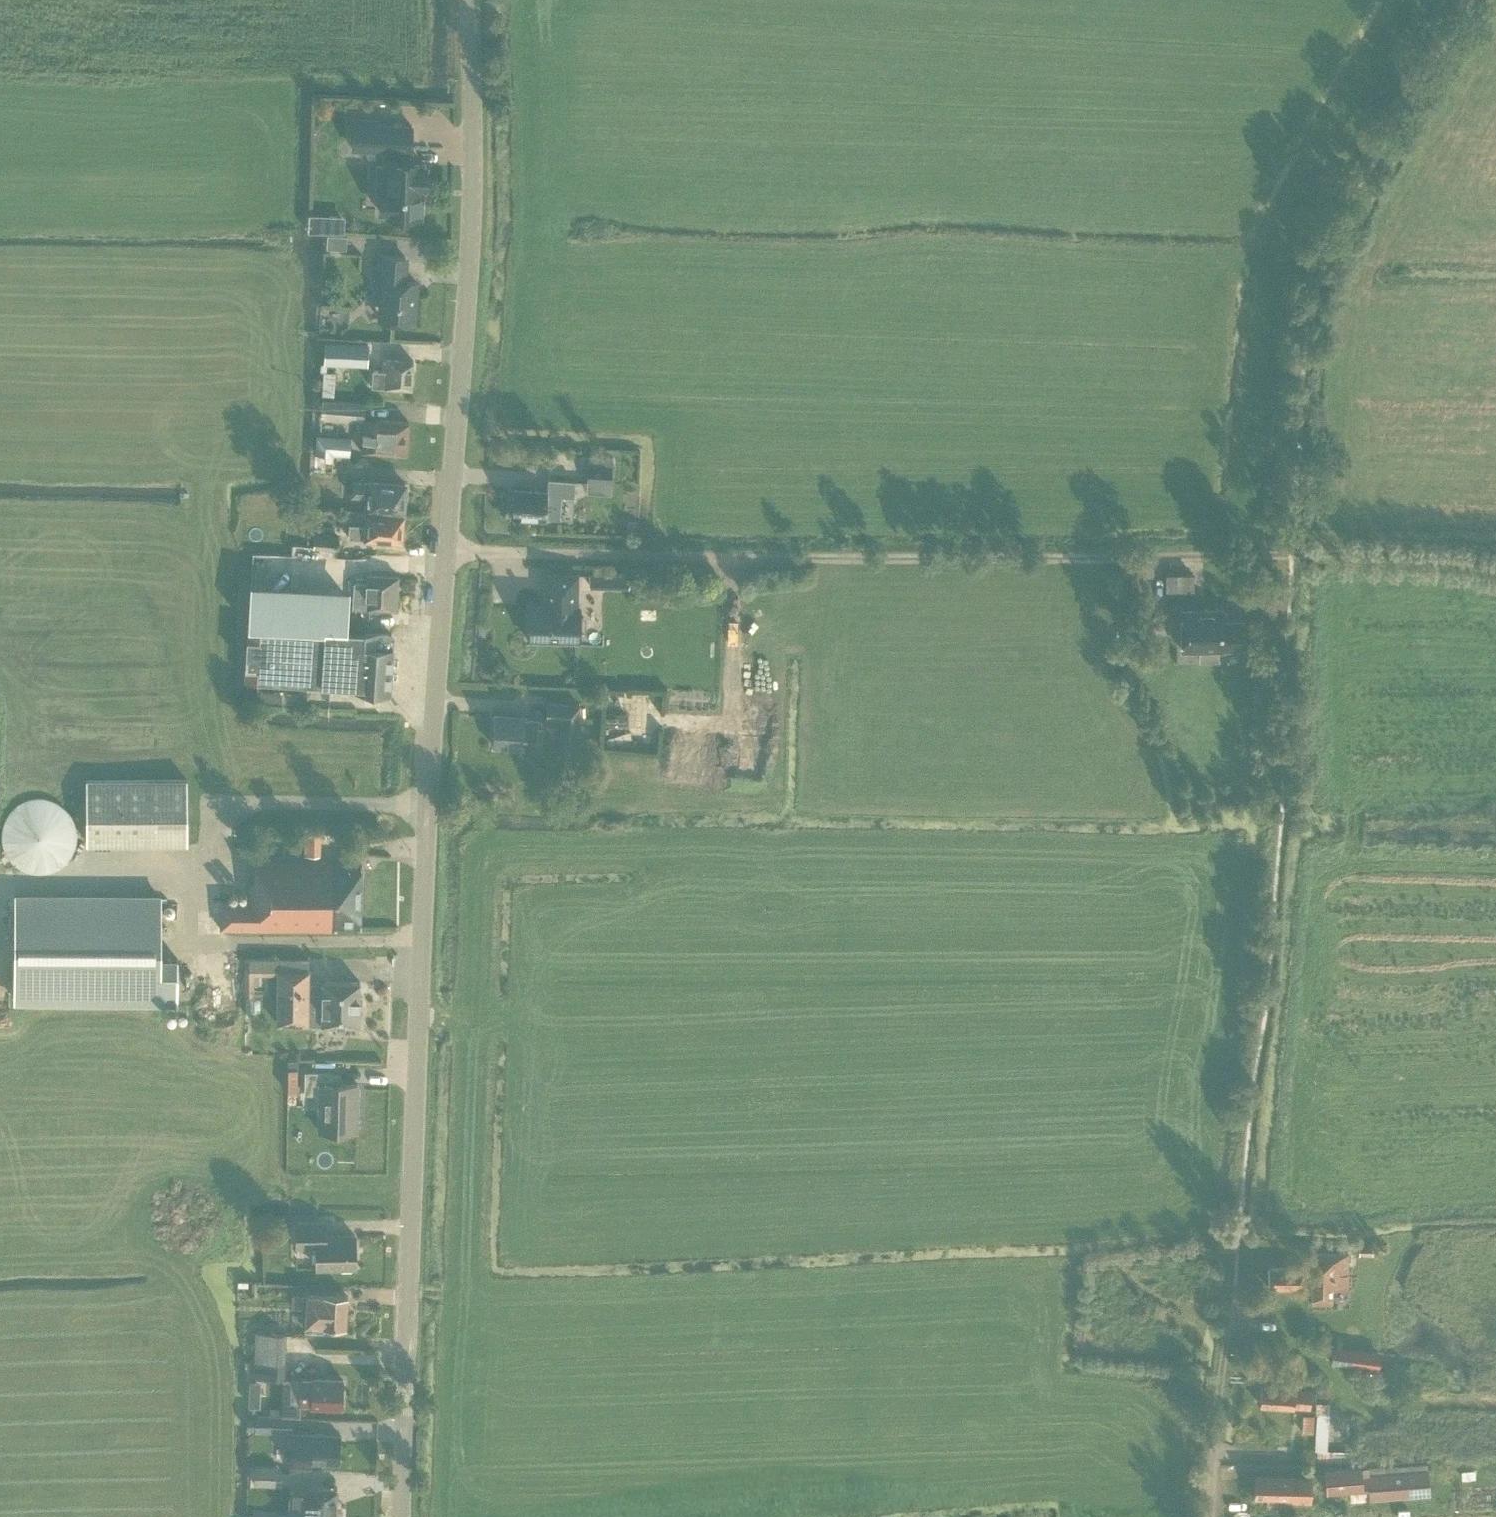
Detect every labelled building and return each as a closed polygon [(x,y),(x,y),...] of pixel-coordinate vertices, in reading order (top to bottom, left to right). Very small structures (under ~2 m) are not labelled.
[(375,120),(353,119),(352,149),(384,150),(383,162),(377,162),(376,192),(381,192),(380,211),(386,212),(386,214),(421,215),(421,186),(425,186),(426,166),(422,166),(422,163),(409,163),(409,151),(410,151),(411,125),(375,124),(375,120)] [(372,245),(371,232),(350,232),(351,245),(372,245)] [(348,236),(328,235),(327,249),(347,250),(348,236)] [(374,316),(374,318),(413,321),(414,318),(416,316),(417,306),(415,304),(416,281),(403,280),(405,256),(377,254),(376,277),(380,277),(377,317),(374,316)] [(323,394),(335,395),(336,372),(326,372),(327,364),(368,367),(369,345),(325,343),(325,363),(321,363),(320,372),(324,372),(323,394)] [(411,389),(413,361),(383,359),(382,372),(372,371),(371,387),(383,388),(383,387),(411,389)] [(362,429),(361,433),(360,452),(375,453),(375,452),(406,455),(408,423),(377,421),(377,423),(363,422),(365,404),(321,401),(320,418),(355,421),(355,426),(362,429)] [(316,433),(314,462),(314,471),(333,472),(334,454),(350,455),(352,435),(316,433)] [(589,455),(588,464),(587,480),(611,482),(612,456),(589,455)] [(508,469),(508,483),(529,484),(530,470),(508,469)] [(513,489),(511,516),(559,519),(561,496),(573,497),(574,481),(548,480),(547,492),(513,489)] [(403,513),(405,484),(368,481),(367,482),(351,481),(350,496),(366,498),(365,511),(403,513)] [(403,513),(365,511),(364,526),(348,525),(347,538),(364,539),(401,542),(403,513)] [(337,535),(314,534),(313,548),(336,549),(337,535)] [(579,616),(579,605),(576,605),(577,573),(545,573),(544,604),(529,604),(528,639),(578,640),(578,629),(583,629),(583,616),(579,616)] [(590,587),(608,588),(608,574),(590,573),(590,587)] [(1192,588),(1192,573),(1165,573),(1166,588),(1192,588)] [(396,608),(398,575),(364,574),(363,582),(353,582),(352,605),(366,606),(366,607),(396,608)] [(250,582),(247,624),(347,630),(350,588),(250,582)] [(1177,606),(1177,647),(1194,647),(1194,657),(1212,657),(1212,647),(1217,647),(1217,645),(1236,645),(1236,617),(1218,617),(1217,606),(1177,606)] [(347,630),(247,627),(244,678),(267,680),(344,684),(344,681),(355,681),(355,689),(390,692),(393,648),(379,647),(380,632),(347,630)] [(579,705),(547,702),(546,717),(563,719),(561,735),(576,736),(579,705)] [(489,714),(514,713),(513,703),(489,703),(489,714)] [(525,716),(494,714),(492,743),(523,746),(524,739),(536,739),(538,717),(525,717),(525,716)] [(578,743),(565,742),(563,765),(576,766),(578,743)] [(187,843),(187,778),(86,778),(86,843),(187,843)] [(62,805),(50,799),(41,797),(29,798),(22,801),(15,805),(8,812),(5,818),(3,827),(2,834),(2,841),(4,848),(6,853),(11,859),(20,866),(29,870),(39,871),(49,869),(59,865),(67,857),(73,848),(75,840),(75,830),(73,821),(70,815),(66,810),(62,805)] [(321,831),(305,831),(305,854),(321,854),(321,831)] [(360,926),(361,864),(332,863),(332,860),(254,860),(254,878),(249,878),(249,899),(220,899),(220,928),(335,929),(335,925),(360,926)] [(178,957),(160,957),(160,899),(15,898),(14,997),(178,998),(178,957)] [(278,968),(278,957),(258,957),(258,968),(278,968)] [(309,987),(309,969),(277,969),(276,1022),(303,1023),(303,1022),(313,1023),(358,1024),(359,981),(321,980),(321,987),(309,987)] [(342,1071),(330,1071),(304,1070),(304,1092),(319,1092),(318,1130),(356,1131),(357,1083),(342,1082),(342,1071)] [(316,1245),(316,1267),(355,1266),(354,1234),(326,1235),(326,1221),(295,1221),(296,1246),(316,1245)] [(1373,1246),(1360,1246),(1360,1257),(1373,1257),(1373,1246)] [(1348,1288),(1347,1252),(1311,1252),(1311,1270),(1305,1270),(1305,1266),(1267,1266),(1267,1288),(1305,1288),(1305,1287),(1311,1287),(1311,1304),(1332,1304),(1332,1288),(1348,1288)] [(322,1294),(307,1293),(293,1292),(292,1307),(306,1307),(305,1327),(323,1328),(323,1323),(345,1325),(347,1295),(323,1293),(322,1294)] [(255,1331),(254,1352),(254,1376),(284,1377),(285,1333),(255,1331)] [(1381,1351),(1333,1345),(1331,1362),(1379,1368),(1381,1351)] [(341,1405),(342,1379),(312,1377),(312,1378),(301,1377),(300,1402),(311,1403),(311,1404),(341,1405)] [(1294,1386),(1260,1383),(1259,1403),(1293,1405),(1309,1406),(1310,1387),(1294,1386)] [(1330,1399),(1316,1399),(1315,1413),(1316,1413),(1314,1450),(1317,1450),(1316,1461),(1354,1463),(1354,1451),(1327,1450),(1330,1399)] [(293,1416),(280,1415),(256,1414),(255,1430),(292,1432),(293,1416)] [(1314,1414),(1302,1414),(1301,1432),(1313,1432),(1314,1414)] [(338,1461),(339,1434),(309,1432),(309,1433),(291,1432),(290,1463),(309,1464),(309,1459),(338,1461)] [(276,1465),(255,1464),(254,1484),(275,1485),(276,1465)] [(1429,1489),(1427,1469),(1361,1475),(1360,1467),(1324,1470),(1326,1491),(1368,1488),(1368,1494),(1429,1489)] [(1311,1502),(1312,1477),(1288,1477),(1254,1475),(1253,1495),(1288,1495),(1287,1501),(1311,1502)] [(306,1490),(289,1489),(288,1516),(335,1516),(337,1487),(306,1485),(306,1490)]
